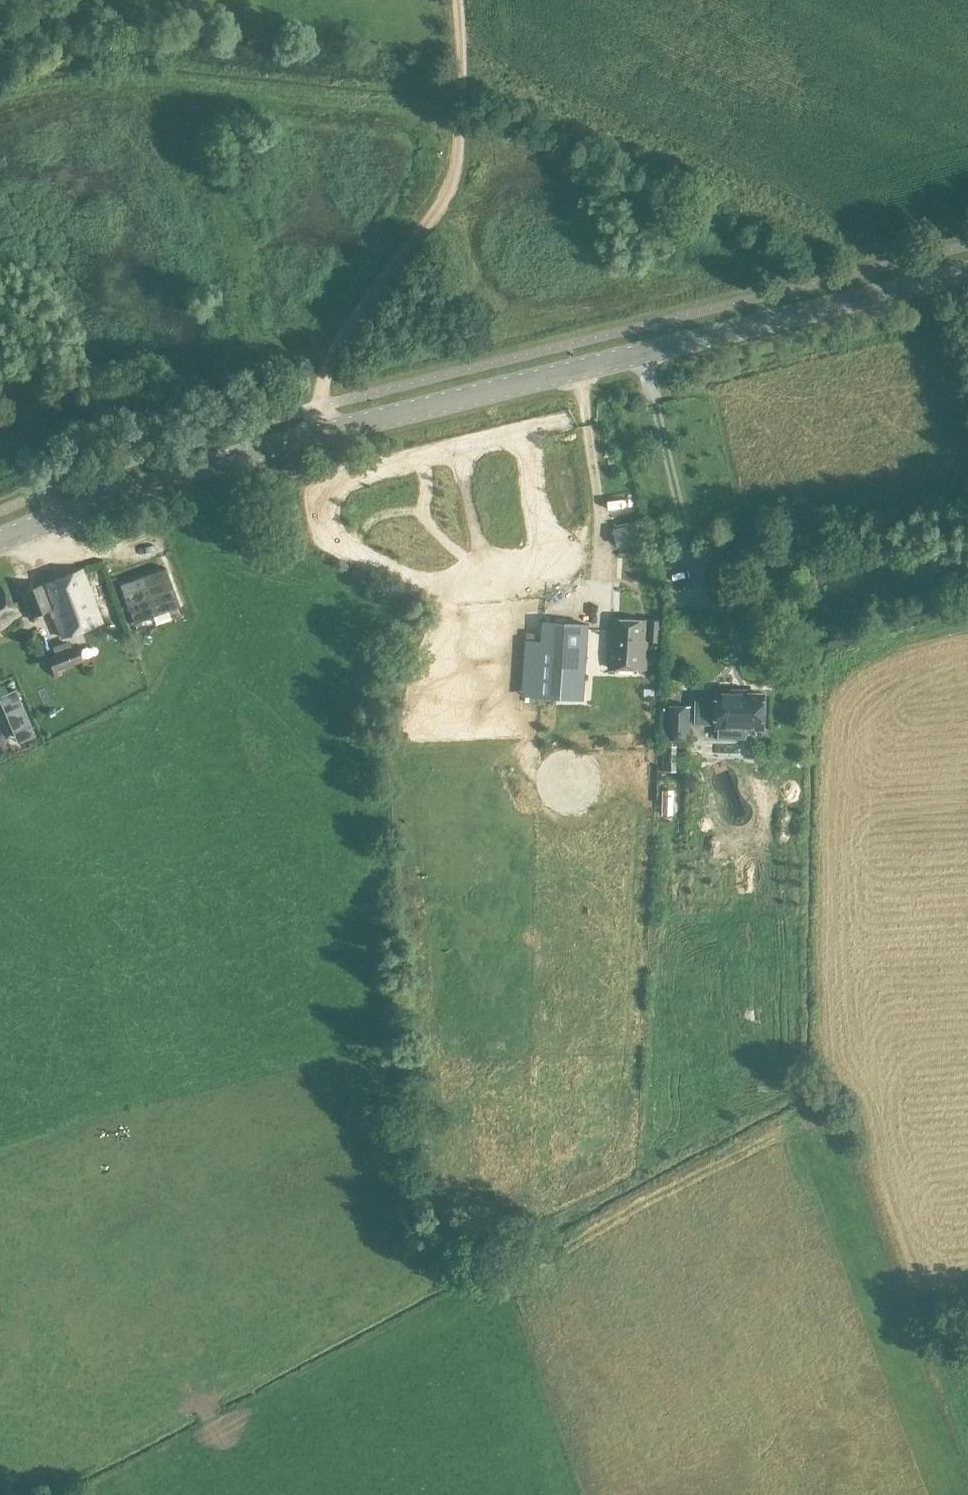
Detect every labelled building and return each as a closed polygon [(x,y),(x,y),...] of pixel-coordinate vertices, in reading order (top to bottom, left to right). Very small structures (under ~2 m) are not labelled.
[(84,570),(24,593),(32,616),(51,609),(62,637),(103,622),(84,570)] [(0,584),(0,632),(23,615),(0,584)] [(614,619),(611,668),(646,670),(648,641),(663,642),(664,622),(614,619)] [(544,620),(543,640),(540,678),(585,681),(589,624),(544,620)] [(60,674),(59,671),(84,662),(78,646),(48,657),(55,676),(60,674)] [(745,728),(761,728),(764,728),(765,696),(737,695),(734,695),(734,692),(718,692),(718,700),(697,699),(697,724),(718,724),(718,727),(721,727),(720,738),(745,738),(745,728)] [(671,707),(671,724),(671,739),(689,740),(689,725),(690,707),(671,707)] [(676,771),(677,759),(665,759),(664,771),(676,771)]
